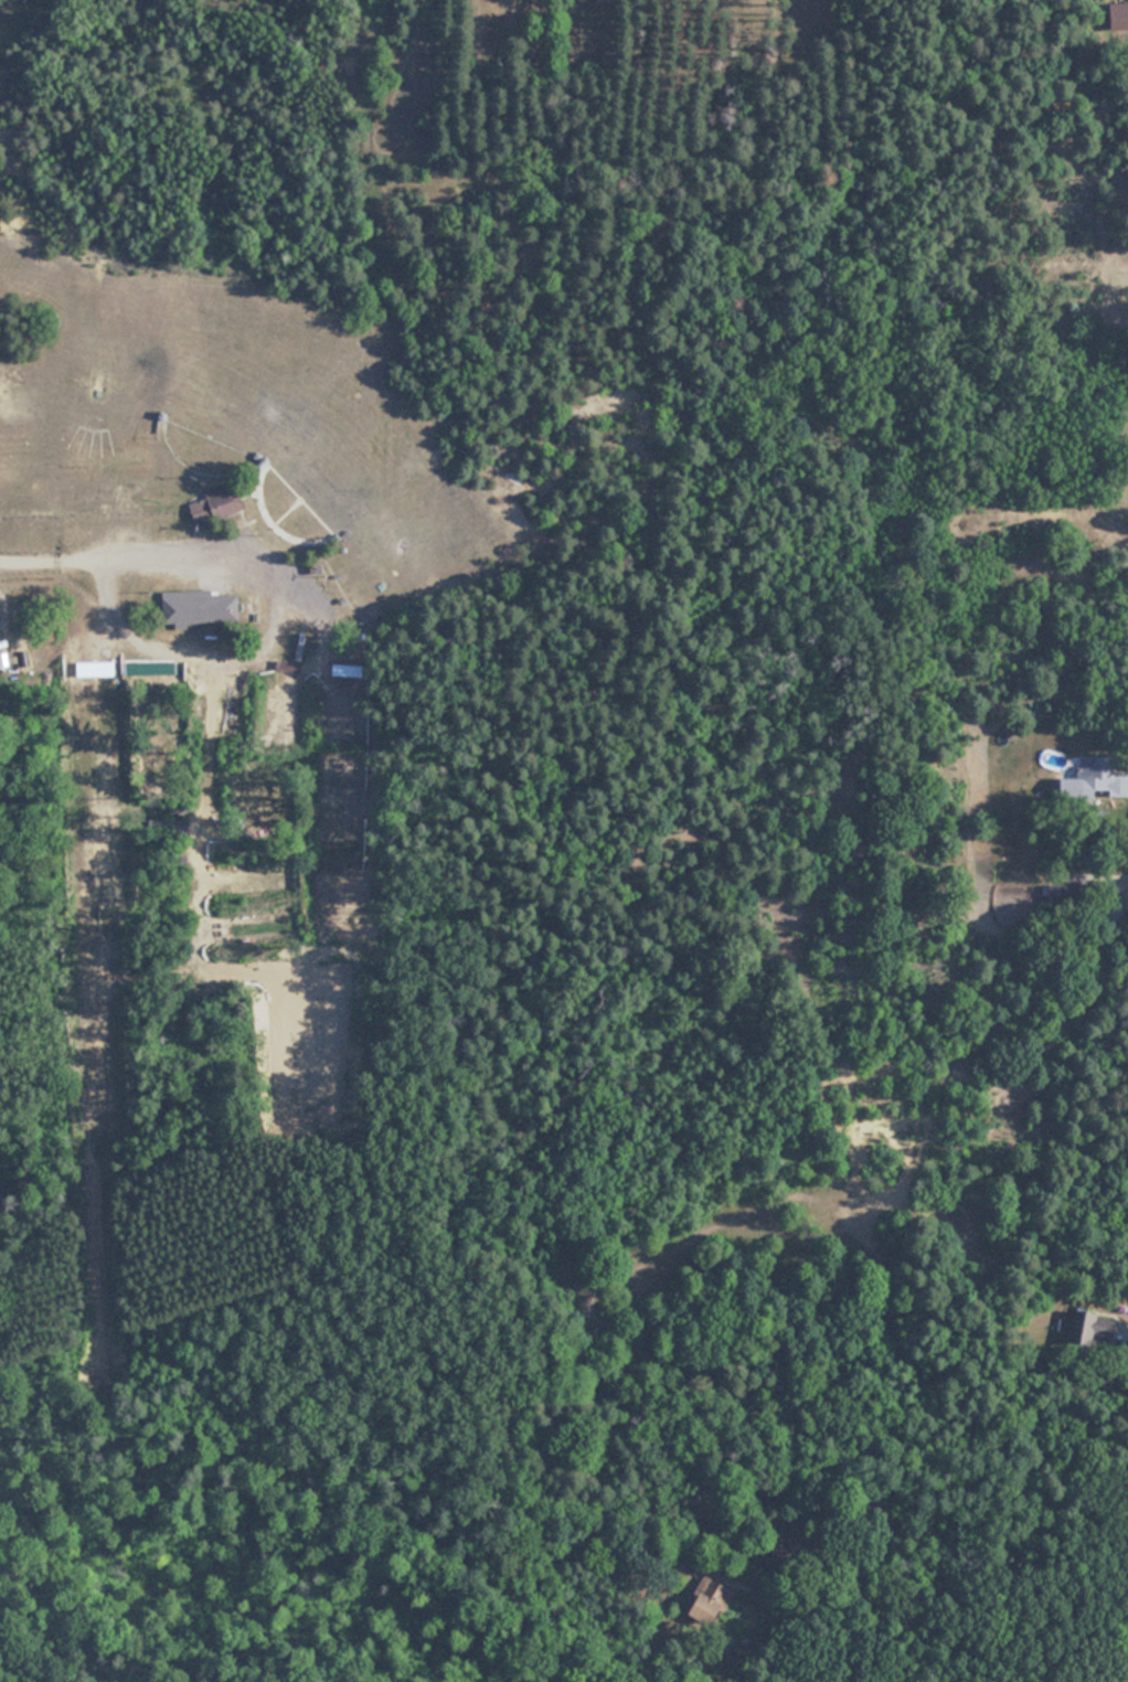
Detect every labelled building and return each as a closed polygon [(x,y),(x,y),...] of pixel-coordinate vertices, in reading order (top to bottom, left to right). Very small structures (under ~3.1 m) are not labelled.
[(190,499),(199,526),(245,511),(236,484),(190,499)] [(158,574),(234,571),(235,613),(160,616),(158,574)] [(1081,756),(1080,795),(1127,795),(1127,775),(1112,775),(1112,756),(1081,756)] [(739,1595),(712,1574),(685,1608),(712,1629),(739,1595)]
